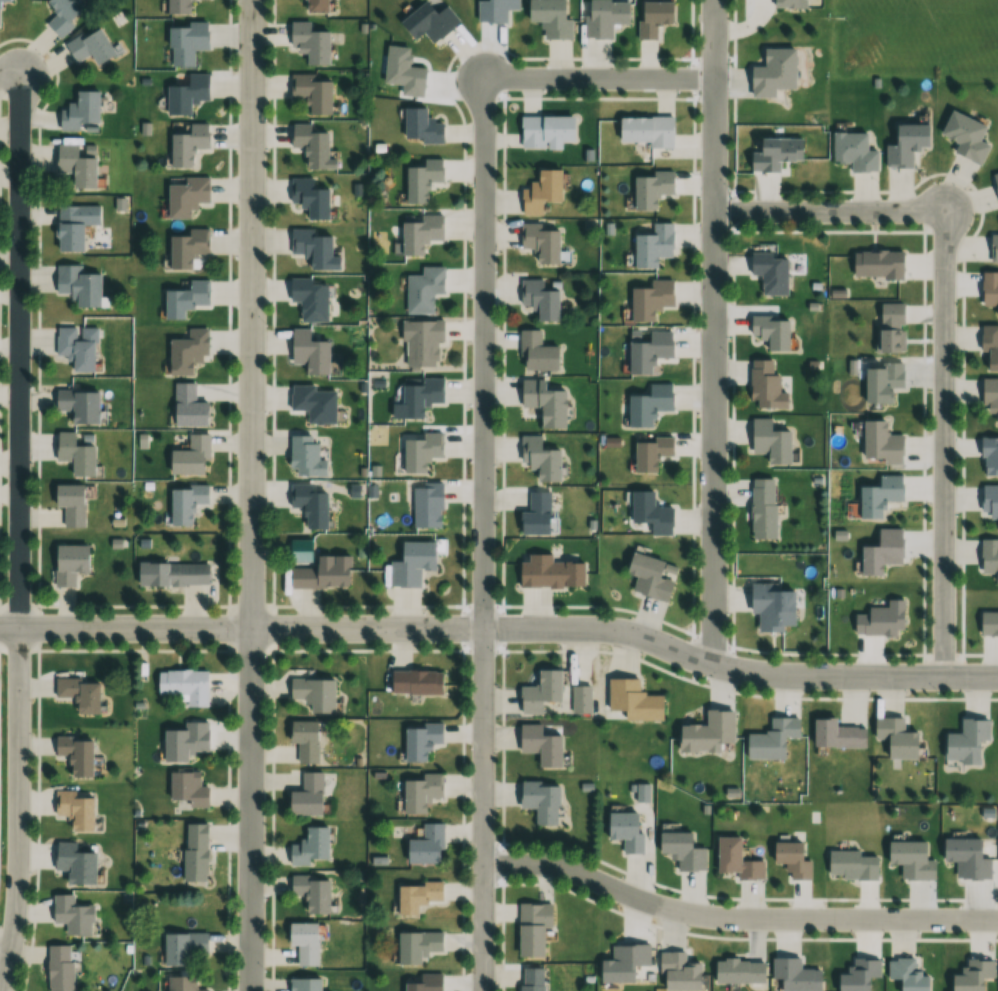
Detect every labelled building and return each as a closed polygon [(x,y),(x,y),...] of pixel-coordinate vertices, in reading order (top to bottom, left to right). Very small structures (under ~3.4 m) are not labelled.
[(84,16),(73,0),(43,0),(54,17),(46,22),(54,36),(84,16)] [(165,14),(189,14),(189,0),(165,0),(165,14)] [(325,0),(303,0),(303,13),(325,13),(325,0)] [(458,21),(441,0),(425,0),(397,23),(411,39),(421,31),(431,43),(458,21)] [(505,9),(518,9),(518,0),(486,0),(476,0),(477,22),(505,22),(505,9)] [(571,38),(571,19),(562,19),(562,0),(526,0),(526,22),(541,22),(541,39),(571,38)] [(584,38),(612,38),(612,24),(628,24),(628,0),(585,0),(584,38)] [(639,1),(639,39),(657,39),(657,24),(671,24),(671,1),(639,1)] [(326,31),(309,31),(309,22),(289,22),(289,54),(305,54),(305,65),(326,65),(326,31)] [(167,24),(168,66),(193,66),(192,50),(207,50),(207,23),(167,24)] [(112,53),(97,26),(64,44),(74,62),(88,54),(93,64),(112,53)] [(794,48),(763,49),(763,67),(750,67),(750,98),(774,97),(774,88),(795,88),(794,48)] [(164,86),(164,115),(189,115),(189,105),(200,105),(200,99),(209,99),(209,74),(186,74),(186,86),(164,86)] [(290,99),(306,99),(307,115),(329,114),(329,80),(315,80),(315,74),(289,75),(290,99)] [(79,131),(79,124),(98,124),(98,91),(74,91),(74,106),(57,106),(57,131),(79,131)] [(402,109),(403,143),(444,143),(443,119),(426,119),(426,108),(402,109)] [(979,165),(988,146),(978,141),(985,126),(950,110),(938,135),(956,143),(952,152),(979,165)] [(520,117),(520,150),(559,149),(559,141),(573,141),(573,116),(520,117)] [(649,148),(674,147),(673,116),(617,118),(618,143),(649,142),(649,148)] [(169,134),(169,167),(193,167),(193,149),(211,149),(211,124),(187,124),(187,134),(169,134)] [(309,124),(290,124),(289,153),(302,153),(302,170),(333,170),(333,159),(325,159),(325,132),(309,132),(309,124)] [(912,167),(912,148),(928,148),(928,125),(893,125),(893,145),(885,145),(885,167),(912,167)] [(877,171),(877,150),(866,150),(866,133),(832,133),(832,162),(850,162),(850,171),(877,171)] [(756,139),(756,155),(749,155),(749,172),(780,171),(779,160),(803,160),(802,138),(756,139)] [(78,144),(56,143),(55,173),(71,174),(70,188),(92,188),(93,147),(86,147),(86,156),(78,156),(78,144)] [(404,167),(404,204),(426,204),(427,191),(431,191),(431,182),(444,182),(444,159),(422,159),(422,167),(404,167)] [(521,186),(521,215),(540,215),(540,201),(559,201),(559,170),(535,170),(535,186),(521,186)] [(633,175),(633,210),(658,210),(658,194),(675,194),(675,171),(653,171),(653,175),(633,175)] [(165,219),(192,219),(192,202),(209,202),(209,178),(165,178),(165,219)] [(290,179),(290,208),(305,208),(305,219),(328,219),(328,188),(314,188),(314,179),(290,179)] [(55,253),(80,253),(80,205),(55,205),(55,253)] [(400,255),(422,255),(422,241),(443,241),(443,216),(400,217),(400,255)] [(633,234),(633,268),(656,268),(656,257),(672,257),(673,223),(652,222),(652,234),(633,234)] [(520,223),(520,248),(534,248),(534,263),(557,263),(557,230),(540,230),(540,223),(520,223)] [(208,254),(208,228),(186,229),(186,233),(166,233),(166,268),(189,268),(189,254),(208,254)] [(317,229),(290,229),(290,257),(305,257),(305,269),(329,269),(329,236),(317,236),(317,229)] [(990,234),(990,262),(997,262),(997,234),(990,234)] [(903,251),(852,250),(852,278),(903,279),(903,251)] [(750,274),(762,274),(762,294),(786,294),(786,254),(750,254),(750,274)] [(73,307),(97,308),(98,274),(82,274),(82,265),(56,265),(55,293),(73,293),(73,307)] [(432,313),(432,293),(444,293),(444,267),(420,267),(420,275),(405,275),(405,313),(432,313)] [(995,316),(997,316),(997,272),(981,272),(981,306),(995,306),(995,316)] [(520,279),(520,306),(535,306),(535,321),(556,321),(556,289),(546,289),(546,279),(520,279)] [(674,279),(650,280),(650,288),(629,288),(630,322),(654,322),(654,308),(675,307),(674,279)] [(161,319),(183,320),(183,309),(208,309),(208,280),(186,280),(186,290),(162,290),(161,319)] [(326,281),(288,281),(288,303),(299,303),(299,323),(326,323),(326,281)] [(904,303),(876,303),(876,352),(904,352),(904,303)] [(750,338),(766,338),(766,351),(788,351),(788,317),(750,317),(750,338)] [(400,342),(404,342),(404,367),(436,366),(436,340),(443,340),(443,320),(400,320),(400,342)] [(982,372),(997,372),(997,325),(982,326),(982,372)] [(69,371),(95,372),(96,328),(57,327),(56,356),(70,356),(69,371)] [(167,375),(191,375),(191,364),(206,364),(206,328),(186,328),(186,339),(167,339),(167,375)] [(326,375),(326,341),(309,341),(309,329),(289,329),(289,364),(303,364),(303,375),(326,375)] [(540,329),(520,329),(520,369),(557,369),(557,346),(540,346),(540,329)] [(655,358),(675,358),(674,331),(647,332),(647,342),(627,342),(628,374),(655,374),(655,358)] [(863,403),(890,403),(891,387),(904,388),(904,359),(863,359),(863,403)] [(785,407),(786,392),(778,392),(778,374),(772,374),(772,360),(750,360),(750,407),(785,407)] [(390,418),(422,418),(422,405),(444,405),(444,379),(400,379),(400,404),(391,404),(390,418)] [(564,390),(544,390),(544,379),(520,379),(520,407),(538,406),(538,427),(564,427),(564,390)] [(980,379),(980,416),(993,416),(993,424),(997,424),(997,379),(980,379)] [(207,402),(194,402),(194,383),(172,383),(172,426),(207,426),(207,402)] [(656,410),(673,410),(674,384),(648,384),(648,396),(627,395),(627,428),(655,428),(656,410)] [(305,423),(335,423),(334,391),(314,391),(314,385),(289,385),(289,410),(305,410),(305,423)] [(97,391),(55,391),(55,411),(69,411),(69,423),(97,423),(97,391)] [(788,430),(771,430),(771,418),(750,418),(750,452),(766,452),(766,464),(788,464),(788,430)] [(902,434),(884,434),(884,420),(861,420),(861,463),(902,462),(902,434)] [(70,476),(93,476),(93,444),(76,444),(76,432),(56,431),(55,460),(70,460),(70,476)] [(167,473),(208,473),(208,433),(187,433),(187,450),(167,450),(167,473)] [(402,471),(428,471),(428,456),(442,456),(442,433),(402,433),(402,471)] [(318,458),(317,435),(289,436),(290,476),(325,475),(325,458),(318,458)] [(521,436),(521,469),(535,469),(535,481),(558,481),(559,450),(542,449),(542,436),(521,436)] [(633,472),(656,472),(656,456),(674,455),(674,438),(633,439),(633,472)] [(980,438),(980,476),(997,476),(997,438),(980,438)] [(903,500),(903,475),(877,475),(877,487),(857,486),(857,517),(883,517),(883,500),(903,500)] [(775,478),(751,478),(750,537),(774,538),(775,478)] [(414,526),(442,526),(442,481),(414,481),(414,526)] [(326,492),(313,492),(313,483),(289,483),(289,507),(302,507),(302,529),(326,529),(326,492)] [(63,527),(84,527),(84,484),(52,484),(52,506),(63,506),(63,527)] [(169,526),(193,526),(193,503),(209,503),(209,486),(169,486),(169,526)] [(519,535),(550,535),(550,491),(527,491),(527,511),(519,511),(519,535)] [(629,491),(628,523),(649,523),(649,534),(671,534),(671,505),(657,505),(658,491),(629,491)] [(880,563),(898,563),(899,529),(876,529),(876,547),(858,546),(858,575),(879,575),(880,563)] [(979,539),(979,574),(993,574),(993,584),(997,584),(997,539),(979,539)] [(389,587),(420,586),(420,570),(436,570),(436,541),(399,542),(399,561),(389,561),(389,587)] [(87,545),(53,545),(53,586),(75,586),(75,572),(87,572),(87,545)] [(631,592),(667,602),(673,582),(658,577),(663,561),(630,552),(623,575),(635,578),(631,592)] [(551,554),(527,554),(527,562),(518,562),(518,587),(582,587),(582,562),(551,562),(551,554)] [(136,563),(136,585),(208,585),(208,563),(136,563)] [(348,564),(290,564),(290,587),(348,587),(348,564)] [(794,590),(780,590),(780,578),(750,577),(750,612),(758,612),(758,629),(794,629),(794,590)] [(902,600),(884,600),(884,606),(867,606),(867,614),(852,614),(852,635),(902,635),(902,600)] [(977,610),(977,635),(997,635),(997,610),(977,610)] [(186,695),(186,707),(208,707),(208,670),(156,670),(156,695),(186,695)] [(543,713),(543,701),(560,700),(560,670),(537,670),(537,686),(519,686),(520,713),(543,713)] [(443,671),(389,671),(389,694),(443,694),(443,671)] [(55,699),(74,699),(74,714),(97,714),(97,679),(55,679),(55,699)] [(306,713),(332,713),(332,679),(290,679),(290,699),(306,699),(306,713)] [(623,719),(662,719),(662,693),(639,693),(639,679),(608,679),(608,709),(623,709),(623,719)] [(572,685),(572,713),(591,713),(591,685),(572,685)] [(745,759),(783,759),(783,738),(798,738),(798,718),(769,717),(769,733),(745,733),(745,759)] [(810,748),(864,748),(864,726),(834,726),(834,718),(810,718),(810,748)] [(872,718),(872,739),(883,739),(883,758),(914,759),(914,732),(901,732),(901,718),(872,718)] [(942,759),(959,759),(959,764),(979,764),(979,740),(986,740),(986,720),(958,720),(958,734),(942,734),(942,759)] [(298,743),(298,764),(318,764),(318,721),(288,721),(288,743),(298,743)] [(443,742),(443,724),(403,724),(403,762),(428,762),(428,742),(443,742)] [(559,734),(543,734),(543,724),(519,724),(519,752),(537,752),(537,767),(559,767),(559,734)] [(209,729),(163,729),(163,762),(189,762),(189,751),(209,751),(209,729)] [(55,755),(67,755),(67,777),(91,777),(91,738),(55,738),(55,755)] [(210,786),(201,786),(201,771),(169,771),(169,801),(188,801),(188,808),(210,808),(210,786)] [(288,815),(322,815),(322,772),(301,772),(302,791),(288,791),(288,815)] [(443,773),(421,773),(421,778),(402,778),(402,814),(424,814),(425,798),(442,798),(443,773)] [(519,808),(534,808),(534,824),(557,824),(557,782),(519,781),(519,808)] [(68,831),(93,831),(93,790),(55,790),(55,815),(68,815),(68,831)] [(643,853),(642,833),(637,833),(636,812),(606,813),(606,839),(623,839),(623,854),(643,853)] [(184,882),(207,882),(208,823),(184,823),(184,882)] [(443,823),(422,823),(422,839),(405,839),(405,863),(443,863),(443,823)] [(289,845),(289,863),(327,863),(327,827),(304,827),(304,845),(289,845)] [(705,847),(690,847),(690,832),(657,832),(657,853),(675,853),(675,871),(705,871),(705,847)] [(736,879),(763,878),(762,859),(739,860),(739,836),(715,837),(716,872),(736,872),(736,879)] [(991,858),(981,857),(981,839),(941,839),(941,861),(955,861),(955,879),(991,879),(991,858)] [(94,885),(95,852),(77,852),(77,843),(55,842),(54,875),(65,875),(65,884),(94,885)] [(771,863),(784,863),(784,872),(788,872),(788,879),(810,879),(810,861),(801,861),(801,842),(771,842),(771,863)] [(924,860),(924,842),(886,842),(886,864),(900,864),(901,879),(934,879),(933,860),(924,860)] [(859,856),(859,851),(826,851),(826,879),(876,879),(876,856),(859,856)] [(327,914),(327,878),(290,877),(290,896),(304,896),(304,914),(327,914)] [(397,882),(396,915),(415,916),(415,907),(426,907),(426,901),(442,901),(442,882),(397,882)] [(65,936),(90,936),(90,923),(96,923),(96,905),(75,905),(75,895),(52,895),(52,923),(65,923),(65,936)] [(551,927),(551,903),(517,903),(517,956),(542,957),(542,927),(551,927)] [(287,946),(298,946),(298,966),(318,966),(318,923),(287,923),(287,946)] [(163,933),(164,966),(193,966),(193,956),(208,955),(208,932),(163,933)] [(396,932),(396,964),(419,964),(419,953),(443,953),(443,932),(396,932)] [(598,982),(634,982),(634,965),(649,964),(648,944),(611,945),(611,960),(598,960),(598,982)] [(71,946),(47,946),(47,990),(71,990),(71,946)] [(699,962),(685,962),(685,952),(659,952),(659,990),(699,990),(699,962)] [(770,958),(770,979),(779,979),(779,990),(820,990),(820,969),(799,969),(799,958),(770,958)] [(867,977),(879,977),(879,959),(848,958),(848,975),(836,974),(835,990),(867,990),(867,977)] [(925,975),(915,975),(915,958),(886,958),(886,978),(897,978),(897,990),(925,990),(925,975)] [(980,978),(993,978),(993,959),(962,959),(962,975),(949,975),(949,990),(980,990),(980,978)] [(713,983),(762,983),(762,960),(713,960),(713,983)] [(544,968),(518,968),(518,990),(544,990),(544,968)] [(403,990),(442,990),(442,973),(420,973),(420,983),(403,983),(403,990)] [(195,990),(195,976),(166,977),(166,990),(209,990),(195,990)] [(320,978),(289,978),(289,990),(320,990),(320,978)]
